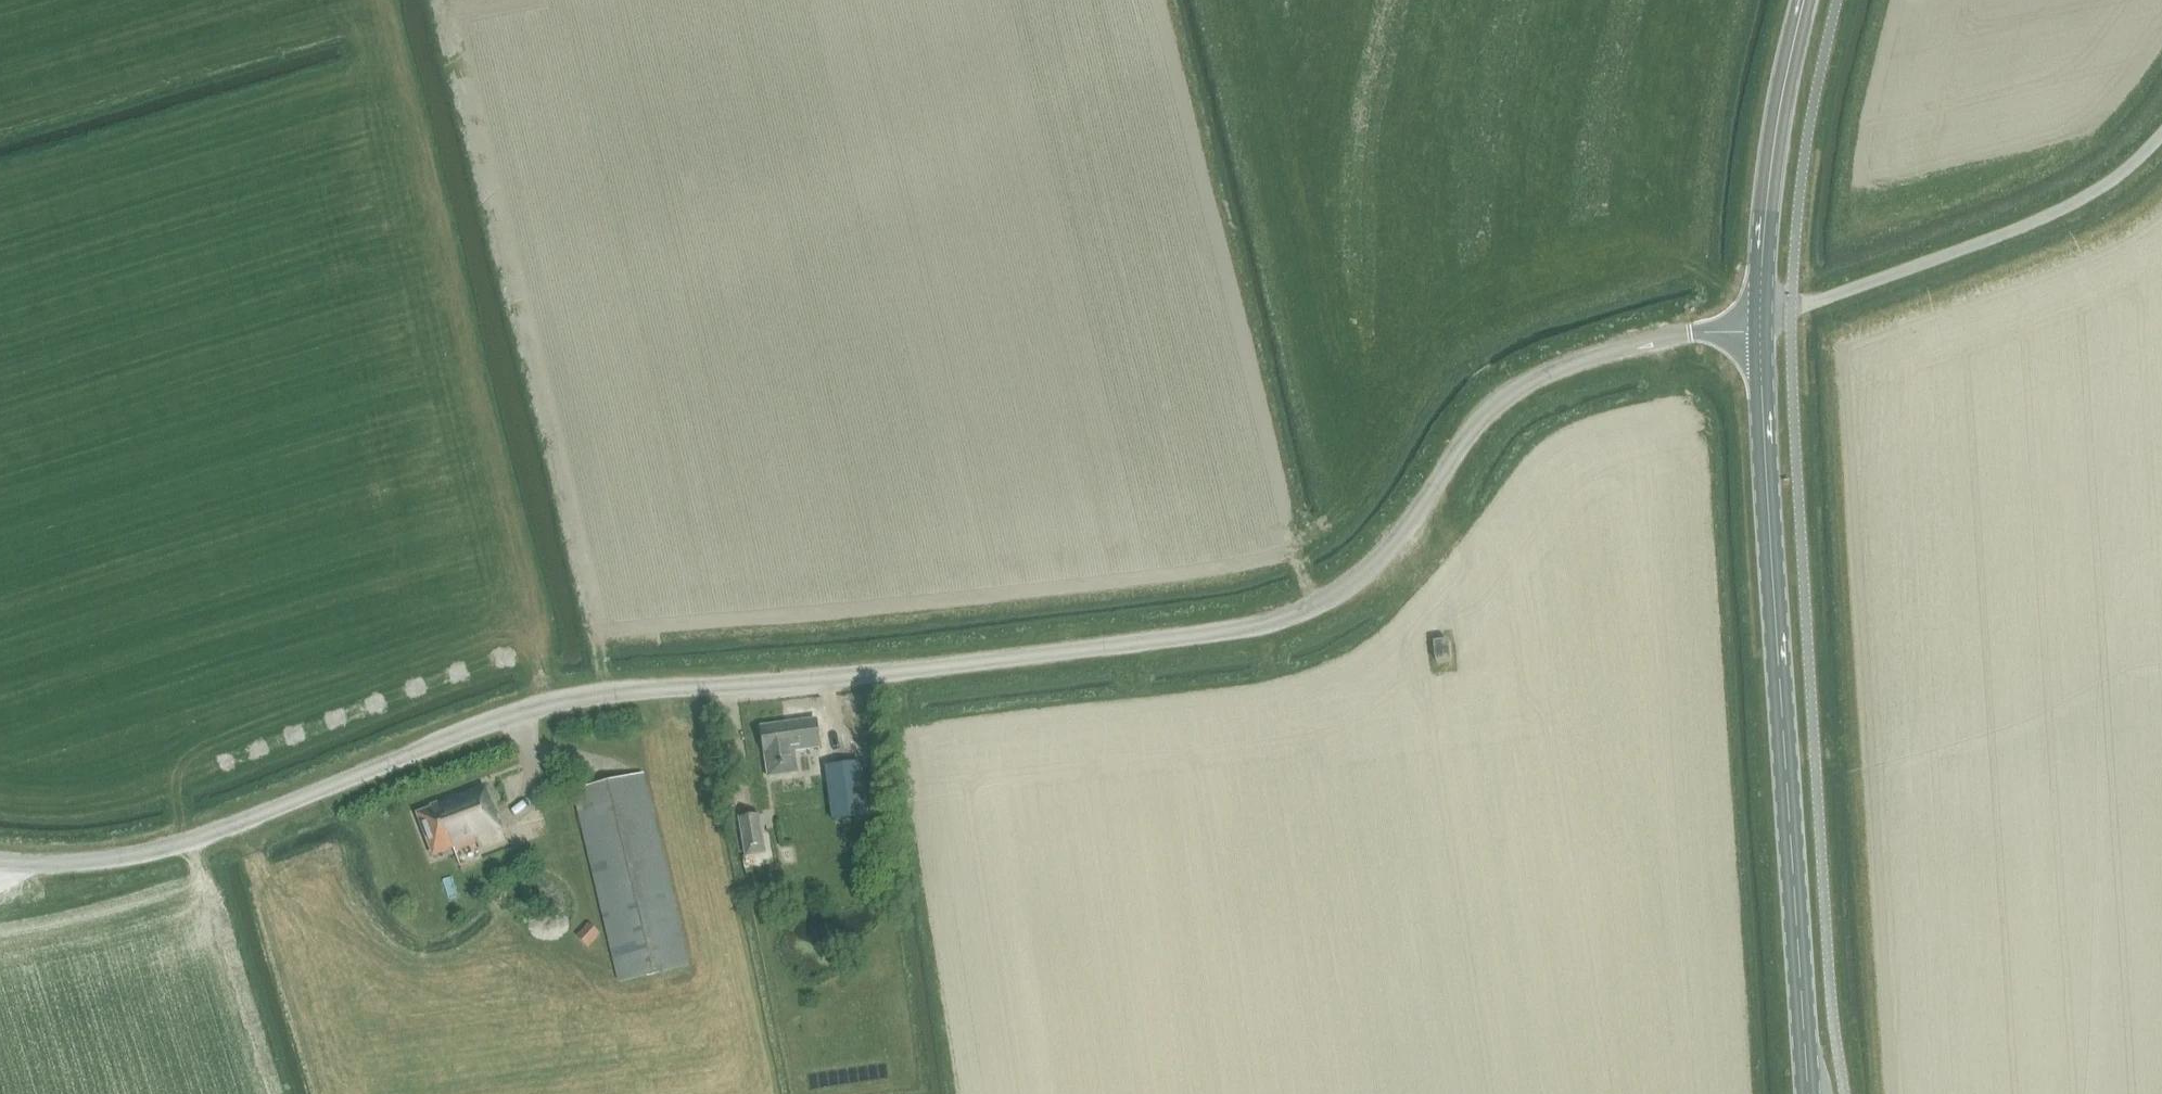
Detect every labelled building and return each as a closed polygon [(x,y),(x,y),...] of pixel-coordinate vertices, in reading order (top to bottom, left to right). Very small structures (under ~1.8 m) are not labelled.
[(1450,661),(1448,643),(1434,644),(1436,663),(1450,661)] [(761,729),(765,755),(768,779),(800,774),(796,751),(820,747),(816,722),(761,729)] [(826,737),(829,762),(847,760),(843,734),(826,737)] [(831,822),(868,817),(861,762),(824,767),(831,822)] [(620,982),(688,966),(680,932),(642,776),(575,792),(608,932),(620,982)] [(505,841),(484,787),(430,808),(431,811),(419,816),(434,855),(453,848),(454,852),(477,843),(480,850),(505,841)] [(737,819),(745,858),(766,855),(759,815),(737,819)] [(589,925),(576,938),(587,949),(600,936),(589,925)]
